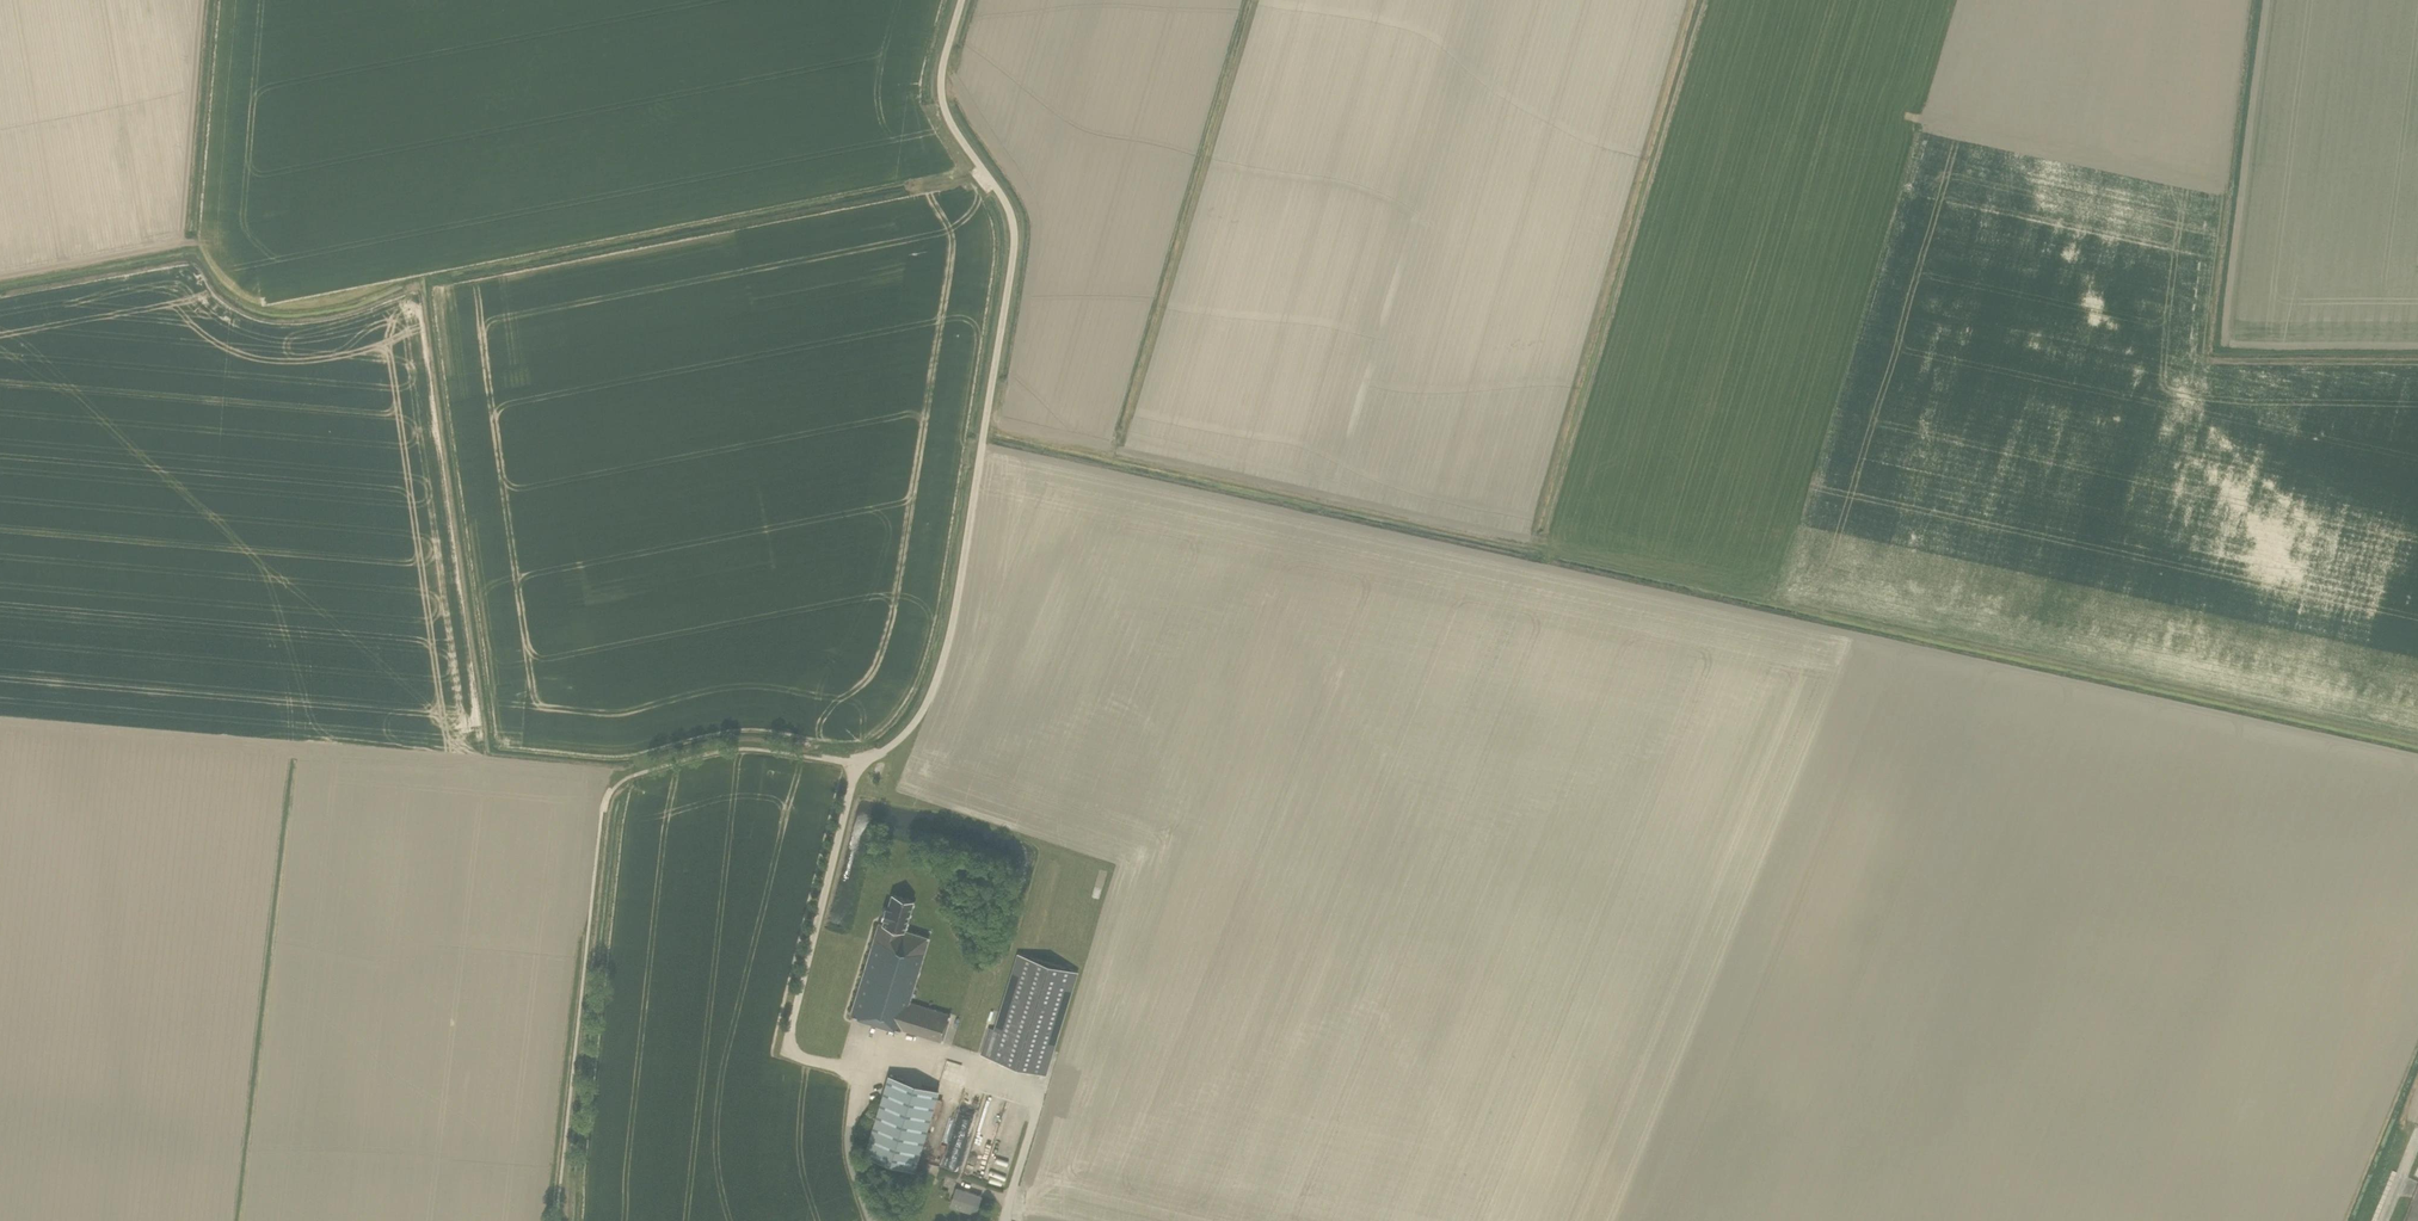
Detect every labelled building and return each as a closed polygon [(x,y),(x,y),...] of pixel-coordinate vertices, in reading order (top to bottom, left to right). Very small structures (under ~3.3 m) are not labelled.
[(903,1028),(943,1040),(951,1014),(910,1002),(930,937),(904,929),(913,900),(892,894),(889,906),(885,905),(882,915),(886,916),(884,922),(879,921),(851,1014),(901,1029),(903,1028)] [(1078,971),(1017,952),(993,1028),(988,1026),(980,1054),(1046,1074),(1078,971)] [(939,1089),(889,1073),(864,1152),(914,1168),(939,1089)] [(955,1189),(949,1207),(975,1216),(981,1197),(955,1189)]
